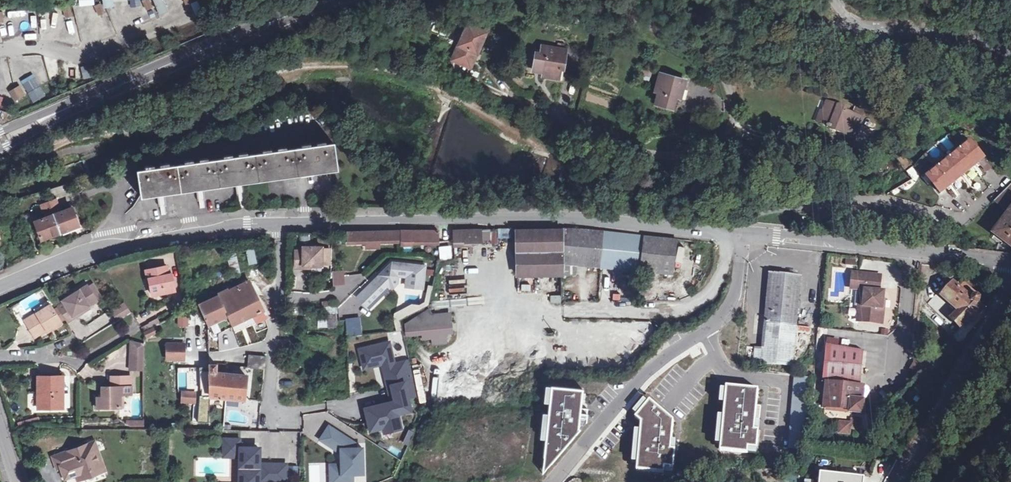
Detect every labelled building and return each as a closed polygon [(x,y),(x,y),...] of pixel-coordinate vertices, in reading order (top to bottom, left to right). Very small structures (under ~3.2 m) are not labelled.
[(140,9),(145,7),(141,0),(136,0),(140,9)] [(159,15),(168,11),(164,0),(152,0),(159,15)] [(89,5),(94,15),(99,13),(95,3),(89,5)] [(176,16),(179,25),(194,21),(191,12),(176,16)] [(433,24),(430,31),(447,39),(450,31),(433,24)] [(465,25),(454,52),(472,59),(483,32),(465,25)] [(378,34),(385,42),(390,37),(383,29),(378,34)] [(562,50),(538,46),(536,55),(531,54),(529,70),(539,72),(539,76),(554,78),(556,69),(558,69),(562,50)] [(454,52),(451,58),(470,66),(472,59),(454,52)] [(19,63),(13,63),(14,79),(21,79),(19,63)] [(89,63),(79,67),(83,80),(93,77),(89,63)] [(653,69),(642,66),(640,73),(651,76),(653,69)] [(682,79),(658,73),(653,90),(656,91),(653,103),(669,108),(675,87),(680,88),(682,79)] [(32,74),(20,81),(33,103),(45,95),(32,74)] [(8,88),(14,96),(22,91),(16,83),(8,88)] [(675,87),(669,108),(674,109),(680,88),(675,87)] [(847,108),(828,101),(820,122),(838,129),(838,132),(854,138),(862,117),(846,111),(847,108)] [(928,187),(931,184),(938,192),(948,183),(953,189),(962,182),(957,176),(962,172),(967,178),(975,171),(971,165),(982,156),(967,139),(921,178),(928,187)] [(326,144),(131,171),(134,195),(161,192),(200,186),(240,181),(279,175),(308,171),(309,171),(330,168),(326,144)] [(996,201),(1008,210),(1010,206),(1010,184),(996,201)] [(40,210),(59,206),(57,198),(39,202),(40,210)] [(64,212),(54,215),(61,233),(80,226),(73,208),(64,212)] [(1010,213),(995,234),(1010,246),(1010,212),(1010,213)] [(54,215),(35,222),(42,240),(61,233),(54,215)] [(563,228),(516,229),(517,275),(576,275),(575,264),(671,273),(675,238),(601,230),(563,228)] [(453,230),(454,242),(465,241),(465,244),(472,244),(482,244),(482,239),(490,239),(489,229),(453,230)] [(431,230),(404,231),(404,242),(407,242),(417,242),(431,242),(431,230)] [(382,231),(354,231),(354,243),(372,242),(382,242),(382,231)] [(382,231),(382,242),(385,242),(404,242),(404,231),(382,231)] [(681,253),(685,243),(679,241),(675,251),(681,253)] [(312,267),(322,267),(322,246),(303,246),(303,250),(296,250),(296,270),(303,270),(303,267),(312,267)] [(249,264),(257,262),(253,247),(245,249),(249,264)] [(451,248),(440,248),(441,258),(451,257),(451,248)] [(358,297),(368,308),(391,285),(393,287),(397,283),(398,274),(407,276),(406,286),(423,287),(425,266),(393,262),(386,269),(380,275),(382,276),(379,279),(377,277),(358,297)] [(164,267),(143,271),(145,280),(147,279),(150,295),(172,291),(169,275),(165,275),(164,267)] [(343,271),(333,272),(333,275),(334,284),(343,283),(343,271)] [(792,366),(801,276),(770,273),(763,348),(756,348),(755,362),(792,366)] [(881,278),(854,275),(852,289),(864,290),(863,308),(860,307),(858,321),(882,324),(885,292),(880,291),(881,278)] [(516,287),(528,291),(532,279),(520,276),(516,287)] [(192,307),(184,311),(187,317),(197,311),(202,320),(206,319),(209,324),(218,320),(225,317),(228,316),(232,325),(253,315),(255,319),(247,322),(249,327),(268,318),(262,308),(253,287),(249,280),(192,307)] [(950,319),(960,328),(970,318),(974,321),(983,309),(977,303),(979,301),(980,297),(976,294),(974,294),(970,298),(967,295),(971,290),(960,280),(955,285),(953,283),(941,296),(957,311),(950,319)] [(94,282),(89,285),(98,298),(102,296),(94,282)] [(67,317),(69,321),(76,317),(75,315),(87,307),(99,300),(98,298),(89,285),(89,284),(65,298),(67,301),(60,305),(60,306),(67,317)] [(336,299),(322,301),(322,309),(325,308),(326,312),(337,310),(336,299)] [(39,313),(52,305),(50,301),(37,309),(39,313)] [(110,311),(116,320),(128,312),(123,304),(110,311)] [(37,327),(33,330),(38,337),(50,330),(51,331),(63,323),(62,321),(55,310),(52,305),(39,313),(31,317),(37,327)] [(67,317),(60,306),(55,310),(62,321),(67,317)] [(75,315),(76,317),(89,309),(87,307),(75,315)] [(428,310),(406,324),(406,334),(423,333),(423,338),(433,337),(434,344),(446,343),(445,332),(451,332),(449,314),(431,315),(428,310)] [(107,313),(89,324),(94,332),(112,321),(107,313)] [(253,315),(232,325),(236,334),(249,327),(247,322),(255,319),(253,315)] [(37,327),(31,317),(27,320),(33,330),(37,327)] [(225,317),(218,320),(221,326),(228,323),(225,317)] [(346,319),(347,336),(359,335),(358,318),(346,319)] [(145,329),(143,331),(146,338),(158,332),(155,325),(148,328),(145,329)] [(797,325),(796,333),(810,334),(810,327),(797,325)] [(216,336),(208,336),(209,351),(216,352),(216,336)] [(389,342),(359,349),(363,368),(386,363),(395,404),(365,411),(370,431),(383,428),(391,426),(392,431),(402,429),(398,414),(411,411),(408,398),(418,395),(409,360),(394,363),(389,342)] [(148,345),(134,344),(134,354),(148,354),(148,345)] [(182,346),(165,345),(164,360),(182,360),(182,346)] [(864,349),(826,345),(822,383),(826,383),(824,408),(849,411),(849,414),(862,415),(864,401),(869,393),(863,387),(860,387),(864,349)] [(148,354),(134,354),(134,371),(148,371),(148,354)] [(248,365),(262,366),(263,354),(248,354),(248,365)] [(217,365),(209,364),(209,370),(200,371),(200,389),(210,389),(210,397),(244,399),(245,389),(247,376),(225,373),(227,366),(217,365)] [(62,376),(37,376),(38,409),(62,408),(62,376)] [(131,394),(132,377),(114,376),(114,385),(102,385),(102,397),(97,396),(97,408),(120,408),(120,394),(124,394),(131,394)] [(466,377),(466,396),(484,396),(484,378),(466,377)] [(810,378),(796,377),(789,449),(804,450),(810,378)] [(582,389),(550,386),(544,457),(551,463),(580,429),(578,428),(579,421),(586,422),(587,409),(580,408),(582,389)] [(758,389),(726,386),(720,449),(747,452),(748,446),(757,447),(759,429),(755,429),(758,389)] [(194,393),(181,393),(181,403),(194,403),(194,393)] [(650,400),(635,417),(641,422),(636,469),(664,472),(664,467),(673,468),(675,449),(671,449),(674,420),(650,400)] [(862,415),(861,430),(874,431),(876,416),(862,415)] [(25,423),(26,427),(40,423),(39,419),(25,423)] [(144,428),(144,420),(128,420),(126,423),(130,425),(133,428),(144,428)] [(857,429),(858,422),(851,421),(851,425),(841,424),(840,433),(850,434),(850,428),(857,429)] [(329,427),(320,440),(335,450),(341,450),(341,465),(342,475),(339,475),(339,481),(353,481),(353,475),(363,475),(363,449),(356,449),(356,444),(329,427)] [(69,451),(82,446),(80,441),(67,446),(69,451)] [(241,450),(242,442),(225,441),(225,455),(241,455),(241,465),(239,468),(238,470),(239,473),(241,475),(241,481),(286,481),(286,467),(265,467),(265,470),(259,470),(259,467),(259,450),(241,450)] [(69,451),(51,457),(55,468),(58,466),(62,477),(73,473),(75,478),(101,469),(91,443),(82,446),(69,451)] [(551,463),(544,457),(542,473),(551,463)] [(341,465),(330,466),(331,481),(339,481),(339,475),(342,475),(341,465)] [(865,478),(821,474),(820,481),(864,481),(865,478)]
